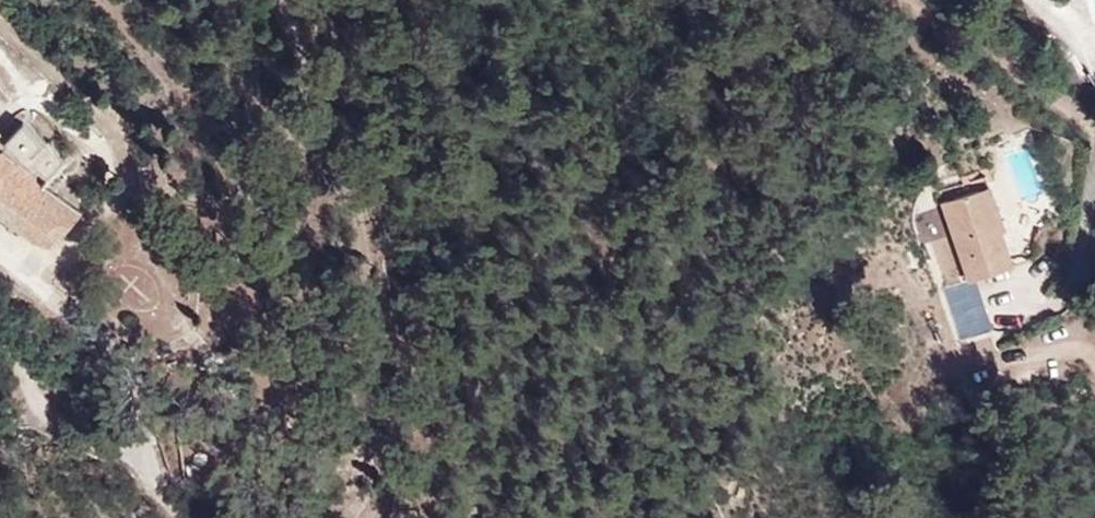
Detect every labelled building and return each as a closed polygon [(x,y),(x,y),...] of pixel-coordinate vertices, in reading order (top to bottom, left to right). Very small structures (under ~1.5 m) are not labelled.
[(41,250),(75,214),(0,148),(0,215),(41,250)] [(1012,207),(992,148),(973,156),(976,166),(992,214),(1002,210),(1012,207)] [(1013,242),(1002,210),(992,214),(976,166),(942,178),(967,257),(1013,242)]
